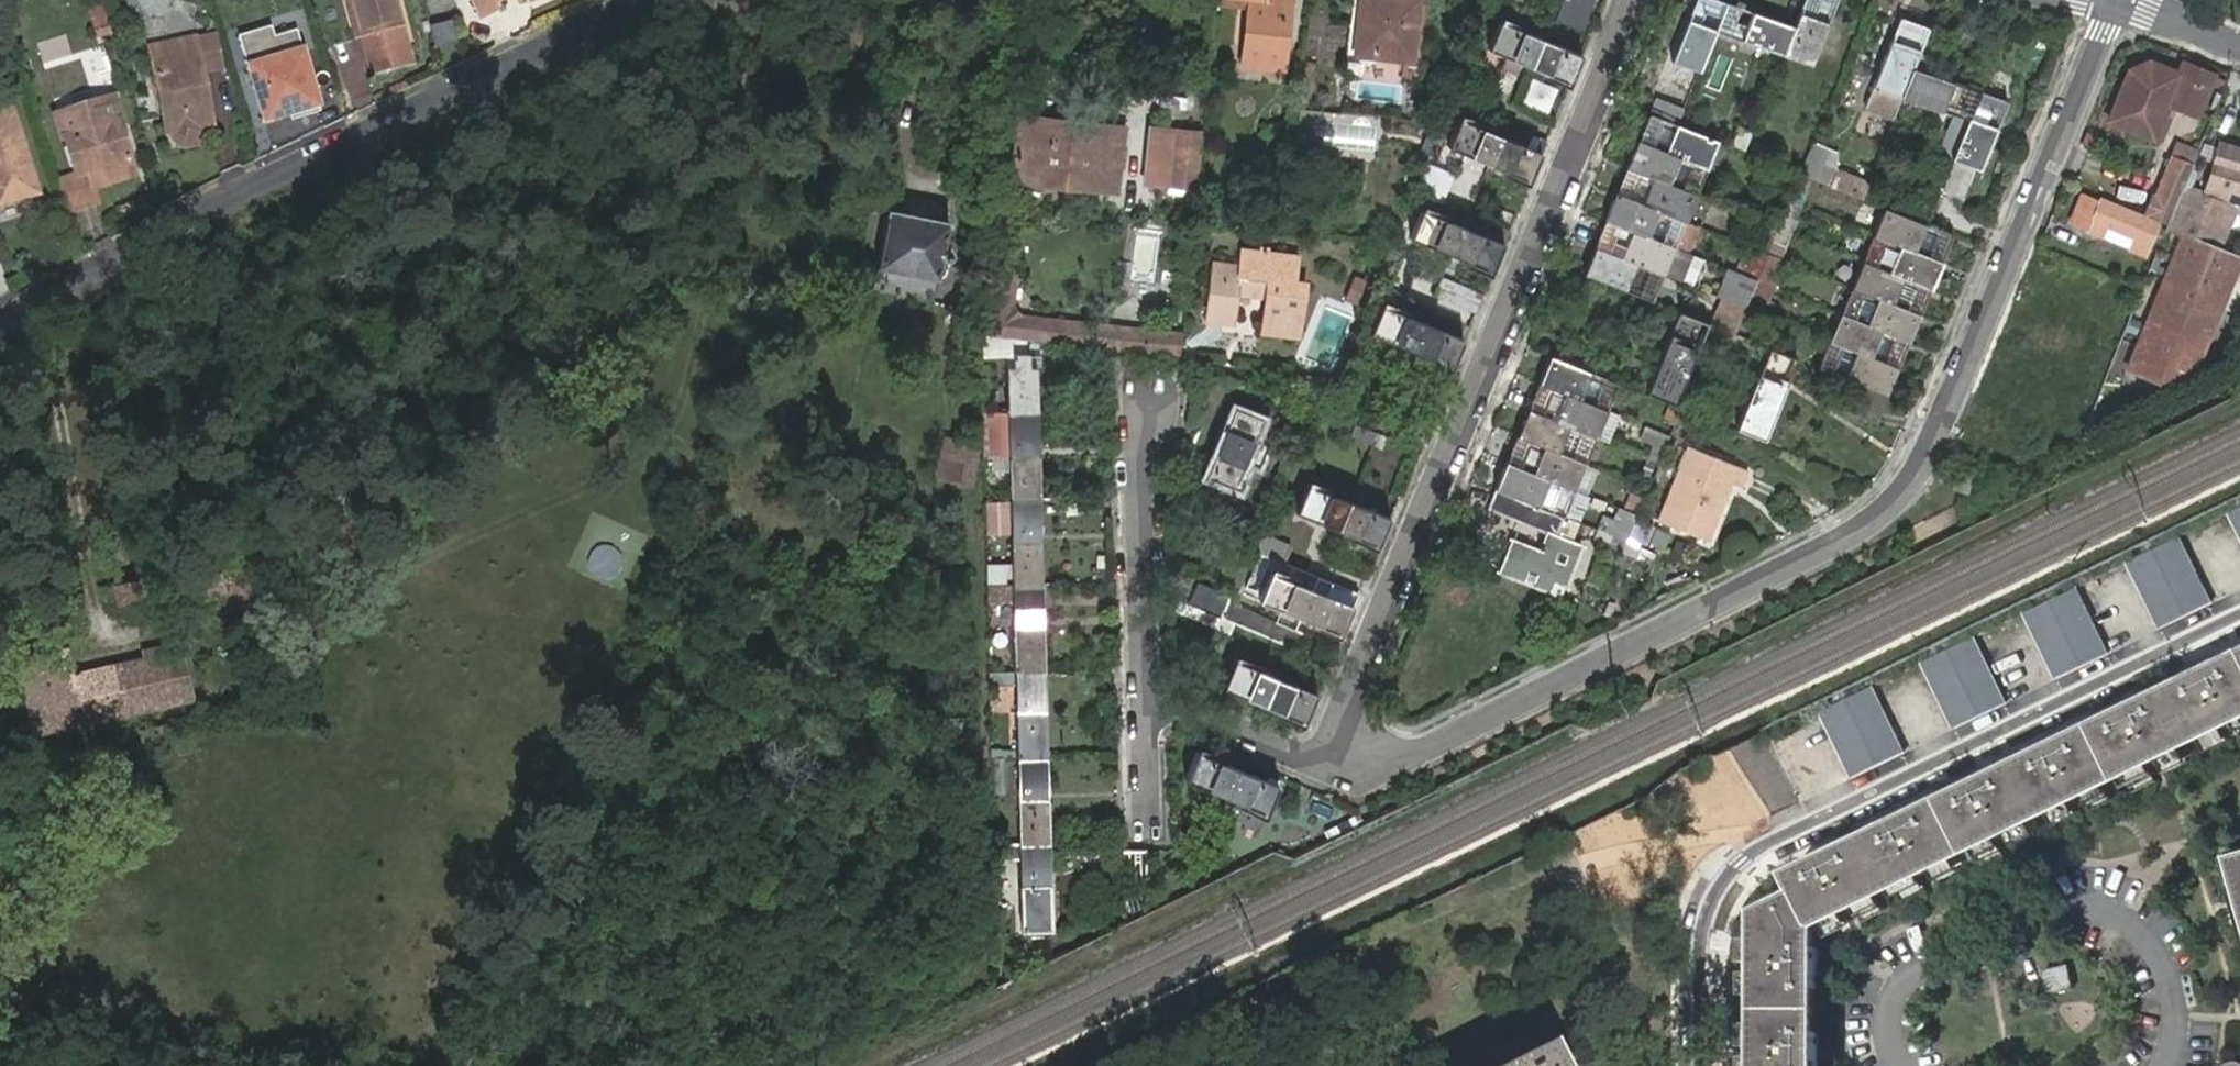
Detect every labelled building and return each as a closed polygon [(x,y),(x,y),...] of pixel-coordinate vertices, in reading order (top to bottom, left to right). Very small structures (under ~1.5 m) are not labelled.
[(357,39),(360,38),(370,73),(410,60),(392,0),(346,0),(357,39)] [(483,19),(501,10),(496,2),(496,0),(475,0),(483,19)] [(1219,7),(1249,10),(1251,0),(1220,0),(1219,7)] [(1249,10),(1244,65),(1284,69),(1291,0),(1251,0),(1249,10)] [(1418,0),(1363,0),(1360,28),(1354,27),(1351,64),(1366,65),(1364,78),(1405,81),(1407,60),(1411,60),(1416,60),(1417,56),(1425,57),(1430,15),(1416,14),(1418,0)] [(1354,27),(1360,28),(1363,0),(1357,0),(1354,27)] [(1421,0),(1418,0),(1416,14),(1430,15),(1431,1),(1421,0)] [(1583,32),(1594,0),(1562,0),(1555,19),(1583,32)] [(1692,92),(1716,33),(1728,5),(1715,0),(1698,0),(1664,81),(1692,92)] [(1783,55),(1812,67),(1838,0),(1805,0),(1794,28),(1783,55)] [(93,36),(107,34),(101,3),(87,5),(93,36)] [(1728,5),(1716,33),(1783,55),(1794,28),(1728,5)] [(1873,87),(1902,98),(1913,69),(1929,30),(1901,19),(1873,87)] [(440,50),(459,43),(452,22),(433,27),(440,50)] [(1530,65),(1541,39),(1501,22),(1491,48),(1530,65)] [(289,114),(317,105),(293,31),(273,37),(270,28),(239,38),(265,122),(289,114)] [(221,70),(214,36),(194,41),(197,56),(201,73),(221,70)] [(1570,82),(1581,55),(1541,39),(1530,65),(1570,82)] [(149,50),(152,66),(197,56),(194,41),(149,50)] [(197,56),(152,66),(166,133),(199,126),(206,124),(199,97),(206,95),(201,73),(197,56)] [(1423,79),(1425,57),(1417,56),(1416,60),(1411,60),(1407,60),(1405,81),(1418,82),(1423,79)] [(2130,73),(2109,123),(2152,142),(2153,139),(2159,142),(2166,127),(2159,124),(2165,109),(2196,121),(2214,77),(2183,64),(2179,74),(2149,62),(2130,73)] [(1366,65),(1351,64),(1350,71),(1353,77),(1364,78),(1366,65)] [(1913,69),(1902,98),(1966,121),(1977,92),(1913,69)] [(2223,90),(2210,121),(2229,128),(2239,99),(2239,97),(2223,90)] [(1977,92),(1966,121),(1951,160),(1978,171),(2005,103),(1977,92)] [(199,97),(206,124),(212,123),(206,95),(199,97)] [(113,126),(119,125),(110,99),(58,115),(77,175),(88,172),(93,188),(134,175),(121,133),(116,135),(113,126)] [(318,111),(317,105),(289,114),(291,120),(318,111)] [(36,195),(9,112),(0,115),(0,207),(36,195)] [(1022,118),(1014,179),(1120,191),(1127,132),(1087,127),(1087,121),(1057,116),(1055,122),(1022,118)] [(1719,144),(1678,128),(1649,117),(1638,144),(1707,171),(1719,144)] [(1488,164),(1500,137),(1460,120),(1449,147),(1488,164)] [(1318,147),(1321,126),(1301,123),(1298,145),(1318,147)] [(199,126),(175,132),(177,140),(183,145),(198,142),(201,134),(199,126)] [(1203,136),(1171,133),(1166,188),(1198,190),(1203,136)] [(1540,154),(1500,137),(1488,164),(1529,181),(1540,154)] [(1814,142),(1801,171),(1825,181),(1837,153),(1814,142)] [(1696,196),(1707,171),(1638,144),(1627,169),(1696,196)] [(2229,204),(2239,207),(2239,150),(2220,145),(2206,195),(2184,186),(2177,204),(2204,216),(2210,200),(2229,204)] [(2150,198),(2143,216),(2168,226),(2177,204),(2184,186),(2193,163),(2172,156),(2154,200),(2150,198)] [(1962,200),(1973,171),(1951,163),(1940,192),(1962,200)] [(1686,223),(1696,196),(1627,169),(1616,196),(1686,223)] [(1675,249),(1686,223),(1616,196),(1605,222),(1675,249)] [(2088,233),(2099,205),(2089,200),(2077,230),(2088,233)] [(2185,242),(2209,252),(2229,204),(2210,200),(2204,216),(2177,204),(2168,226),(2165,232),(2164,234),(2185,242)] [(2146,257),(2157,228),(2099,205),(2088,233),(2103,240),(2107,229),(2135,241),(2131,251),(2146,257)] [(1884,209),(1873,235),(1939,261),(1950,235),(1884,209)] [(944,243),(948,219),(886,210),(873,292),(934,302),(941,260),(947,261),(950,261),(953,259),(955,249),(951,244),(944,243)] [(1450,255),(1461,226),(1422,211),(1410,238),(1450,255)] [(1664,275),(1675,249),(1605,222),(1595,247),(1664,275)] [(1502,244),(1461,226),(1450,255),(1490,272),(1502,244)] [(2103,240),(2131,251),(2135,241),(2107,229),(2103,240)] [(1939,261),(1873,235),(1862,261),(1927,287),(1939,261)] [(2239,267),(2239,264),(2209,252),(2185,242),(2168,279),(2201,294),(2195,309),(2202,312),(2206,303),(2221,310),(2239,267)] [(1653,301),(1664,275),(1595,247),(1584,274),(1653,301)] [(1666,275),(1691,286),(1703,259),(1677,248),(1666,275)] [(1264,297),(1263,303),(1259,337),(1298,342),(1305,289),(1293,288),(1297,261),(1264,257),(1265,253),(1257,252),(1256,255),(1238,253),(1236,271),(1211,267),(1203,325),(1233,328),(1236,300),(1255,302),(1255,296),(1264,297)] [(1780,261),(1762,254),(1746,299),(1764,305),(1780,261)] [(1927,287),(1862,261),(1851,287),(1917,313),(1927,287)] [(1714,300),(1744,307),(1752,276),(1722,269),(1714,300)] [(1013,308),(1016,272),(995,271),(988,337),(1007,337),(1044,340),(1046,319),(1020,316),(1013,308)] [(1358,300),(1364,280),(1350,275),(1344,296),(1358,300)] [(1441,276),(1433,293),(1474,312),(1482,294),(1441,276)] [(2168,279),(2129,372),(2170,388),(2178,370),(2193,376),(2221,310),(2206,303),(2202,312),(2195,309),(2201,294),(2168,279)] [(1905,340),(1917,313),(1851,287),(1840,314),(1905,340)] [(1332,367),(1352,315),(1326,305),(1306,357),(1332,367)] [(1380,306),(1369,335),(1409,351),(1421,323),(1380,306)] [(1675,403),(1708,323),(1680,312),(1647,392),(1675,403)] [(1894,366),(1905,340),(1840,314),(1829,340),(1894,366)] [(1046,319),(1044,340),(1104,346),(1178,354),(1180,334),(1046,318),(1046,319)] [(1462,339),(1421,323),(1409,351),(1451,367),(1462,339)] [(1883,393),(1894,366),(1829,340),(1818,367),(1857,383),(1883,393)] [(1763,441),(1796,358),(1768,347),(1735,430),(1763,441)] [(1008,412),(1037,412),(1035,364),(1022,364),(1021,352),(1006,352),(1008,412)] [(1606,410),(1616,385),(1549,358),(1539,382),(1606,410)] [(1336,380),(1302,377),(1296,392),(1327,404),(1336,380)] [(1527,408),(1595,436),(1606,410),(1539,382),(1527,408)] [(1870,423),(1883,393),(1857,383),(1845,412),(1870,423)] [(1517,435),(1584,463),(1595,436),(1527,408),(1517,435)] [(1231,409),(1205,477),(1236,489),(1261,421),(1231,409)] [(1039,498),(1037,412),(1008,412),(1010,499),(1039,498)] [(932,475),(956,481),(965,440),(941,435),(932,475)] [(1506,461),(1573,489),(1584,463),(1517,435),(1506,461)] [(965,440),(956,481),(970,485),(979,443),(965,440)] [(1691,448),(1660,520),(1708,541),(1730,484),(1742,489),(1749,473),(1691,448)] [(1559,516),(1561,517),(1573,489),(1506,461),(1494,489),(1559,516)] [(1335,525),(1346,500),(1308,485),(1297,509),(1335,525)] [(1551,534),(1559,516),(1494,489),(1486,507),(1542,530),(1535,547),(1512,538),(1496,573),(1544,593),(1549,582),(1560,587),(1577,545),(1551,534)] [(1010,499),(1013,584),(1041,583),(1039,498),(1010,499)] [(1388,518),(1346,500),(1335,525),(1378,542),(1388,518)] [(1597,536),(1637,551),(1648,521),(1609,506),(1597,536)] [(2239,536),(2239,514),(2231,518),(2239,536)] [(2130,568),(2159,628),(2211,603),(2182,543),(2130,568)] [(1265,556),(1256,553),(1243,585),(1252,588),(1265,556)] [(1265,556),(1252,588),(1257,591),(1256,597),(1298,615),(1314,576),(1265,556)] [(195,581),(198,594),(222,588),(219,575),(195,581)] [(1340,633),(1357,593),(1314,576),(1298,615),(1340,633)] [(1195,581),(1187,602),(1219,615),(1227,595),(1195,581)] [(118,587),(123,603),(146,598),(142,582),(118,587)] [(1013,584),(1015,671),(1044,670),(1041,583),(1013,584)] [(2023,620),(2052,680),(2105,655),(2076,595),(2023,620)] [(1249,613),(1243,628),(1285,645),(1292,629),(1249,613)] [(1921,670),(1948,729),(2002,704),(1974,644),(1921,670)] [(19,660),(35,717),(64,709),(69,724),(110,712),(99,670),(74,676),(66,648),(19,660)] [(180,650),(99,670),(110,712),(190,692),(180,650)] [(1261,704),(1272,676),(1234,660),(1223,688),(1261,704)] [(1788,881),(1796,899),(1759,920),(1761,1065),(1817,1065),(1816,928),(2239,723),(2239,663),(1788,881)] [(1044,670),(1015,671),(1018,756),(1047,755),(1044,670)] [(1303,721),(1314,694),(1272,676),(1261,704),(1303,721)] [(1817,720),(1846,778),(1898,753),(1870,694),(1817,720)] [(64,709),(35,717),(39,732),(69,724),(64,709)] [(1184,779),(1222,795),(1235,766),(1197,750),(1184,779)] [(1018,756),(1020,851),(1049,851),(1047,755),(1018,756)] [(1235,766),(1222,795),(1265,814),(1276,784),(1235,766)] [(1049,851),(1020,851),(1022,912),(1051,910),(1049,851)] [(2067,967),(2044,971),(2048,994),(2072,989),(2067,967)] [(1546,1047),(1511,1065),(1557,1065),(1546,1047)]
